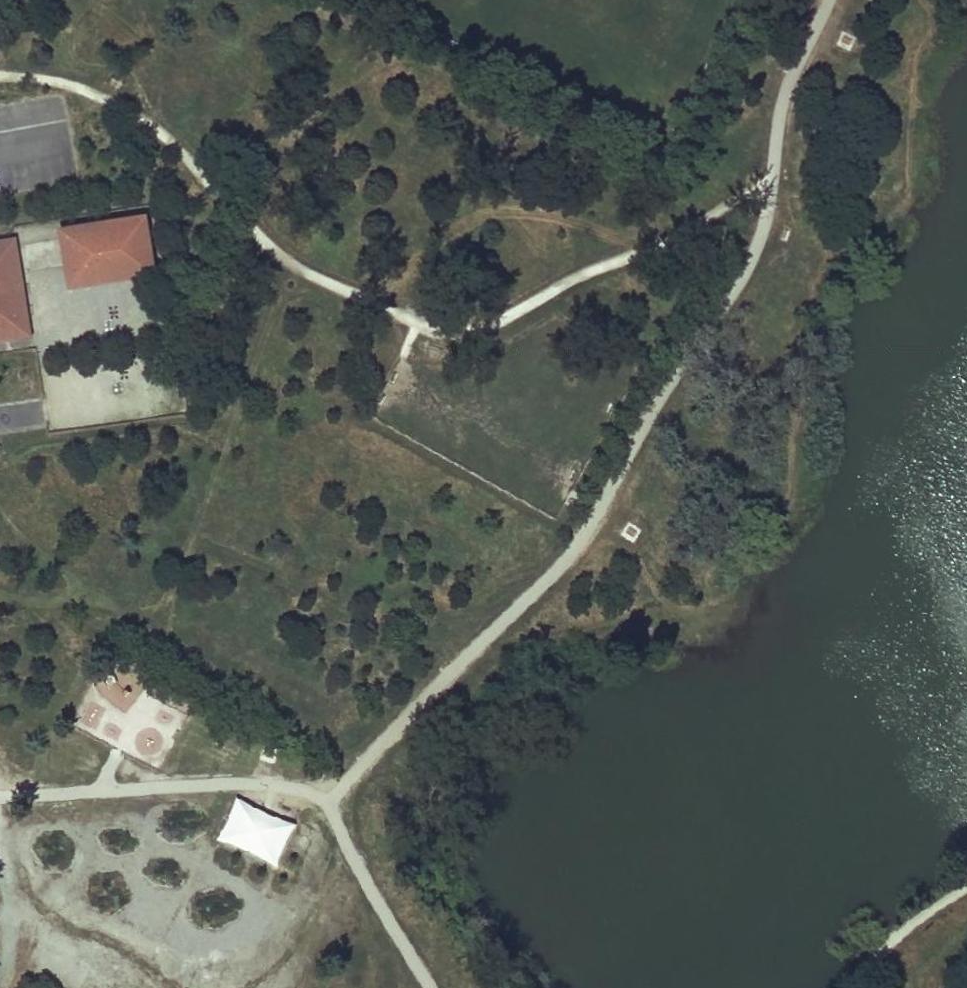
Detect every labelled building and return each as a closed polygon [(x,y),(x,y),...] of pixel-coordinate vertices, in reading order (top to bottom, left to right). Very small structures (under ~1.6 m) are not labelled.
[(152,276),(142,214),(53,229),(63,290),(152,276)] [(0,243),(0,251),(1,251),(5,276),(17,275),(12,241),(0,243)] [(7,339),(5,322),(24,319),(17,275),(5,276),(1,251),(0,251),(0,340),(7,339)] [(26,336),(24,319),(5,322),(7,339),(26,336)]
